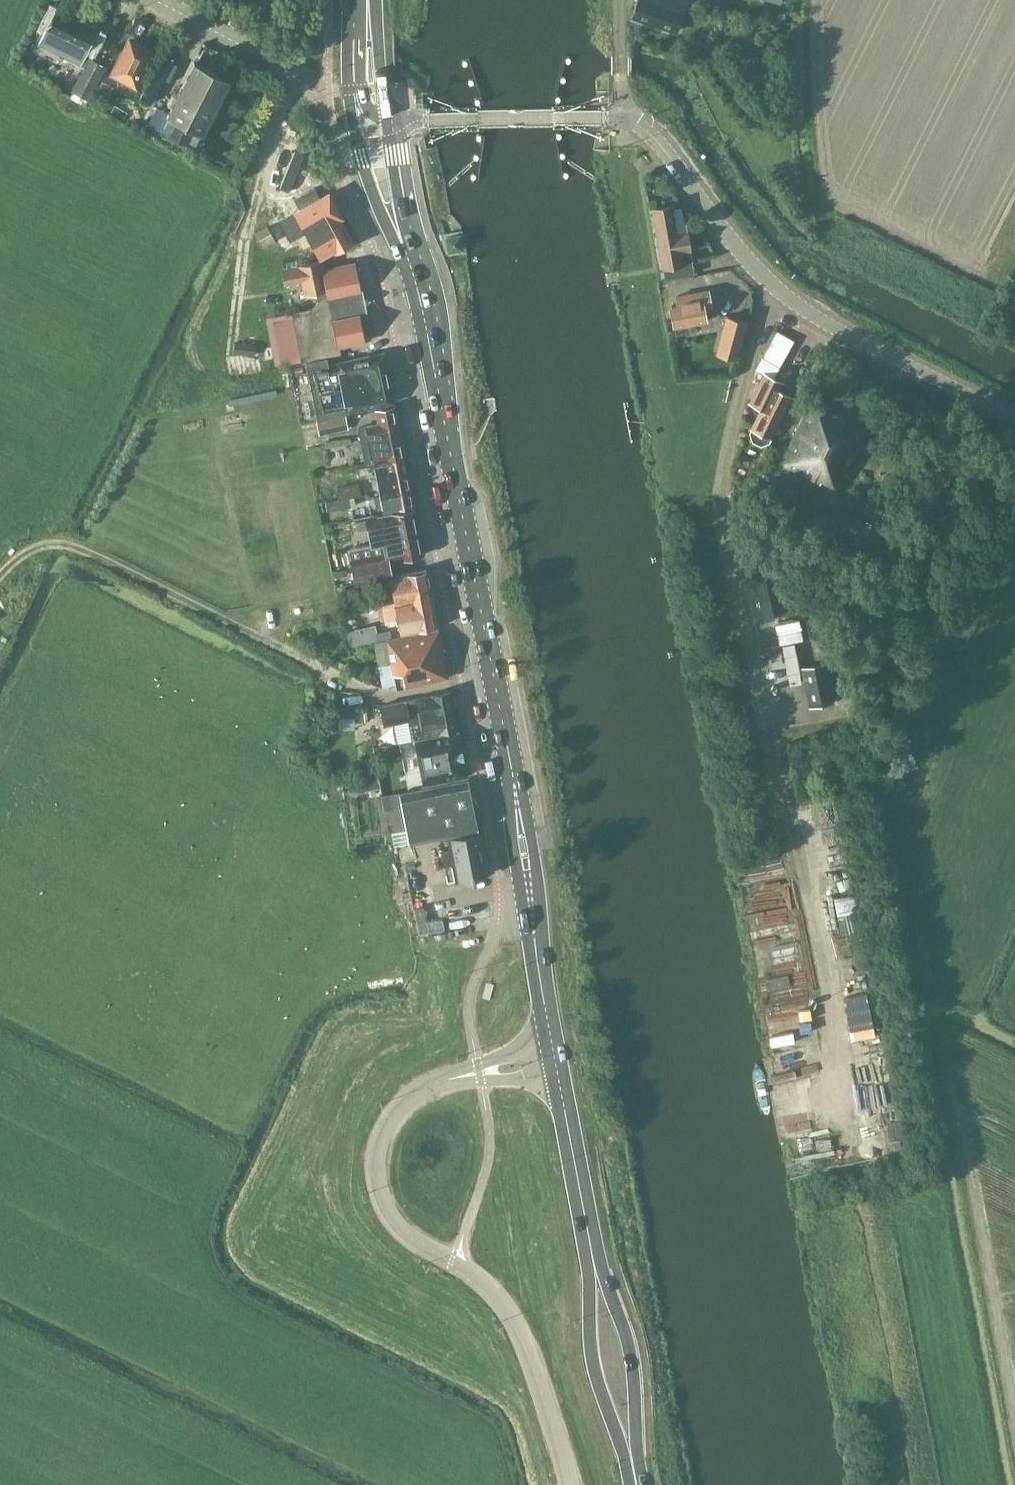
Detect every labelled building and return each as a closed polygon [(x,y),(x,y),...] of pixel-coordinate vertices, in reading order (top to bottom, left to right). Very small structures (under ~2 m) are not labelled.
[(650,24),(650,27),(661,31),(661,29),(675,33),(686,0),(637,0),(631,17),(650,24)] [(39,45),(79,65),(83,67),(70,92),(88,103),(106,67),(84,55),(98,28),(56,7),(39,45)] [(175,34),(164,54),(171,58),(182,37),(175,34)] [(129,40),(111,76),(133,88),(153,52),(129,40)] [(203,133),(230,80),(193,61),(166,113),(156,108),(147,124),(190,146),(198,131),(203,133)] [(102,81),(94,97),(107,103),(115,88),(102,81)] [(293,151),(279,188),(288,192),(303,155),(293,151)] [(284,244),(304,232),(319,257),(333,249),(336,253),(353,243),(339,219),(342,217),(328,193),(273,225),(284,244)] [(652,209),(663,270),(665,279),(694,274),(691,252),(687,231),(681,208),(674,209),(673,205),(652,209)] [(262,246),(274,240),(267,226),(254,233),(262,246)] [(448,253),(461,250),(458,235),(445,238),(448,253)] [(292,312),(268,316),(277,366),(300,362),(306,360),(306,361),(325,356),(339,352),(338,346),(364,342),(359,314),(355,315),(350,291),(360,289),(355,262),(322,267),(320,261),(297,265),(287,268),(281,269),(283,284),(289,283),(301,281),(306,297),(318,295),(318,301),(311,309),(292,312)] [(674,326),(705,320),(702,301),(709,299),(707,290),(675,296),(677,305),(670,306),(674,326)] [(726,316),(716,354),(735,359),(745,322),(726,316)] [(765,351),(762,358),(765,359),(779,367),(793,341),(776,331),(765,351)] [(233,342),(232,354),(253,356),(255,344),(233,342)] [(325,356),(306,361),(316,417),(393,403),(383,353),(335,362),(336,369),(329,371),(325,356)] [(767,441),(769,437),(770,437),(790,397),(772,388),(775,380),(763,373),(749,403),(760,409),(751,428),(752,428),(750,432),(752,439),(760,443),(767,441)] [(866,424),(812,396),(778,463),(818,484),(820,482),(834,489),(835,488),(836,488),(867,426),(866,425),(866,424)] [(371,424),(358,427),(362,446),(400,438),(393,407),(374,411),(377,424),(371,424)] [(345,415),(316,420),(319,435),(348,429),(345,415)] [(372,462),(375,478),(406,472),(403,456),(400,438),(362,446),(365,463),(372,462)] [(375,478),(378,494),(409,488),(406,472),(375,478)] [(358,483),(336,487),(338,499),(325,502),(326,511),(351,506),(349,497),(360,495),(358,483)] [(409,488),(378,494),(381,509),(413,506),(409,488)] [(835,507),(826,527),(851,538),(861,519),(835,507)] [(371,544),(347,548),(354,583),(390,576),(388,561),(422,555),(414,510),(378,517),(356,521),(357,530),(370,528),(373,544),(371,544)] [(880,527),(865,520),(856,538),(872,545),(880,527)] [(405,574),(389,577),(394,603),(394,606),(431,598),(425,570),(405,574)] [(394,603),(381,606),(384,622),(397,620),(400,632),(437,626),(431,598),(394,606),(394,603)] [(374,625),(347,632),(350,647),(373,640),(377,639),(376,632),(374,625)] [(377,639),(373,640),(373,643),(380,642),(392,639),(390,630),(390,629),(376,632),(377,639)] [(380,642),(373,643),(377,665),(378,665),(382,688),(395,687),(447,678),(437,630),(392,639),(380,642)] [(834,703),(826,662),(800,666),(807,708),(834,703)] [(457,730),(454,718),(449,692),(380,707),(384,727),(408,722),(411,740),(427,736),(457,730)] [(365,712),(357,713),(359,725),(367,724),(365,712)] [(457,731),(414,739),(422,784),(465,776),(457,731)] [(376,770),(354,774),(359,793),(380,788),(376,770)] [(382,799),(387,824),(403,821),(408,843),(477,831),(467,781),(382,799)] [(443,866),(451,865),(454,881),(485,876),(478,835),(446,841),(447,849),(440,850),(443,866)] [(867,1003),(844,1008),(848,1030),(871,1025),(867,1003)]
